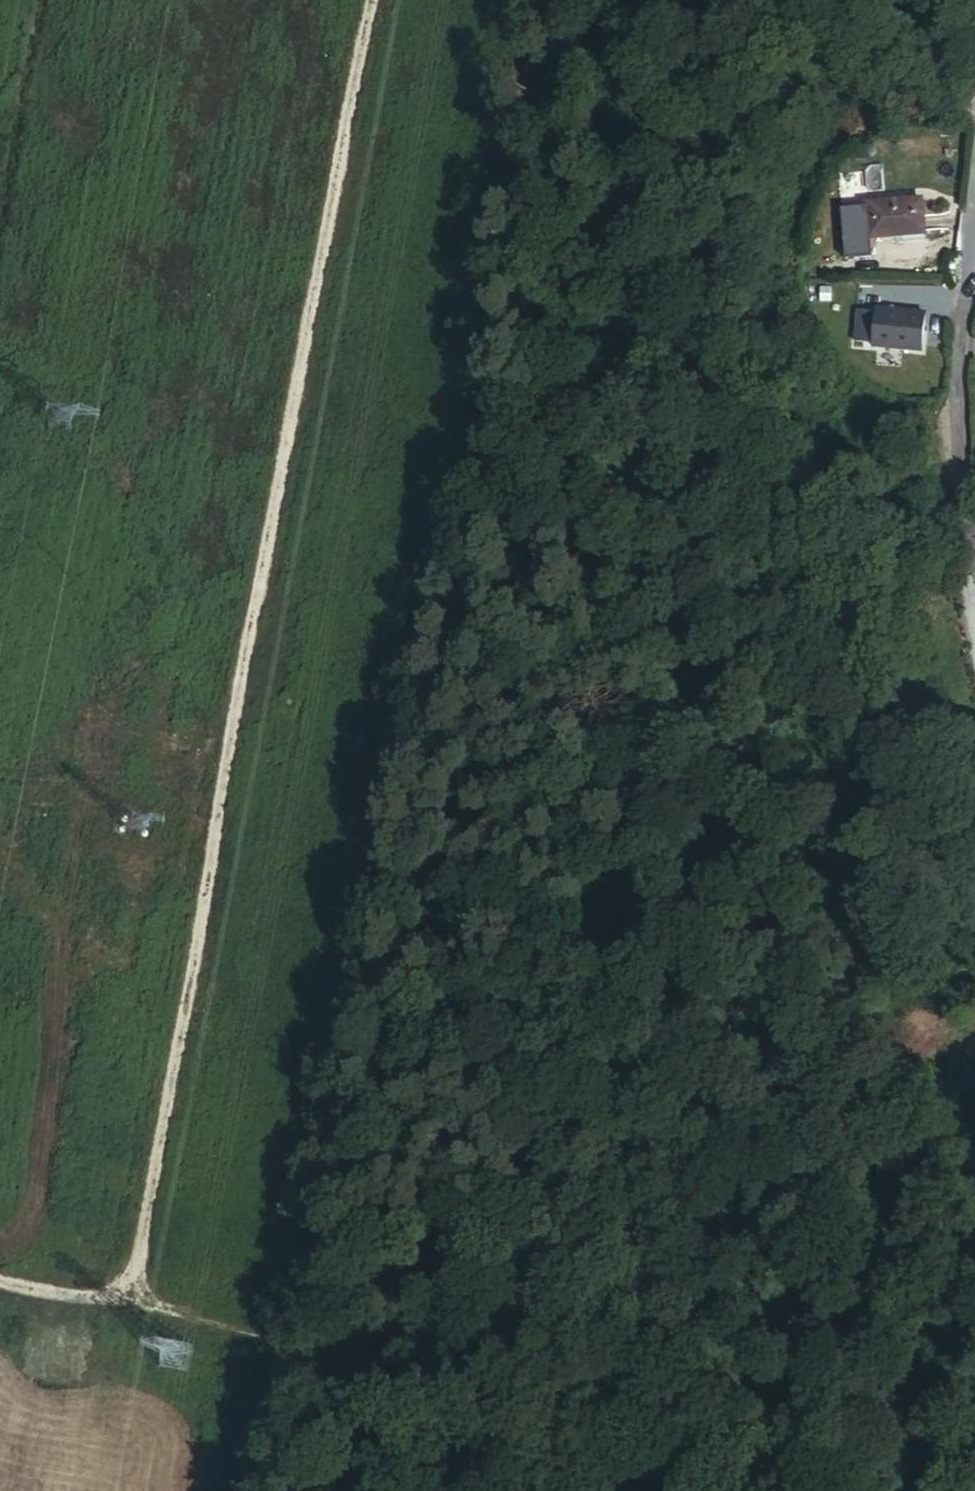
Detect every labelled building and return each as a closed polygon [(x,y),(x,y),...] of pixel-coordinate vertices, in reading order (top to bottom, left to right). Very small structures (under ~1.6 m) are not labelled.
[(924,234),(921,199),(866,204),(866,206),(840,207),(844,258),(871,256),(869,238),(924,234)] [(929,313),(880,312),(880,316),(865,315),(864,345),(879,346),(879,350),(928,351),(929,313)]
